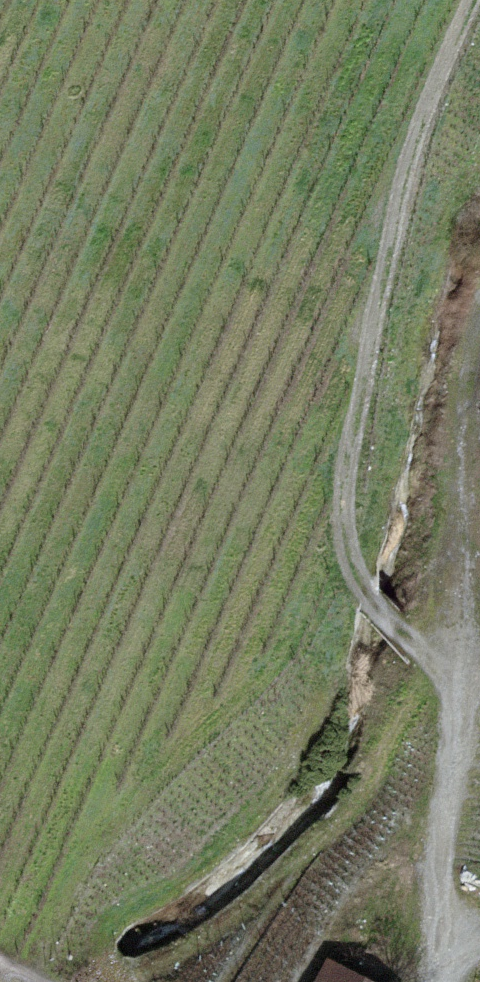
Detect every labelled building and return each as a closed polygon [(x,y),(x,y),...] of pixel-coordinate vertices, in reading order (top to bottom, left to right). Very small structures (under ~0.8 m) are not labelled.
[(329,966),(320,981),(357,981),(329,966)]
